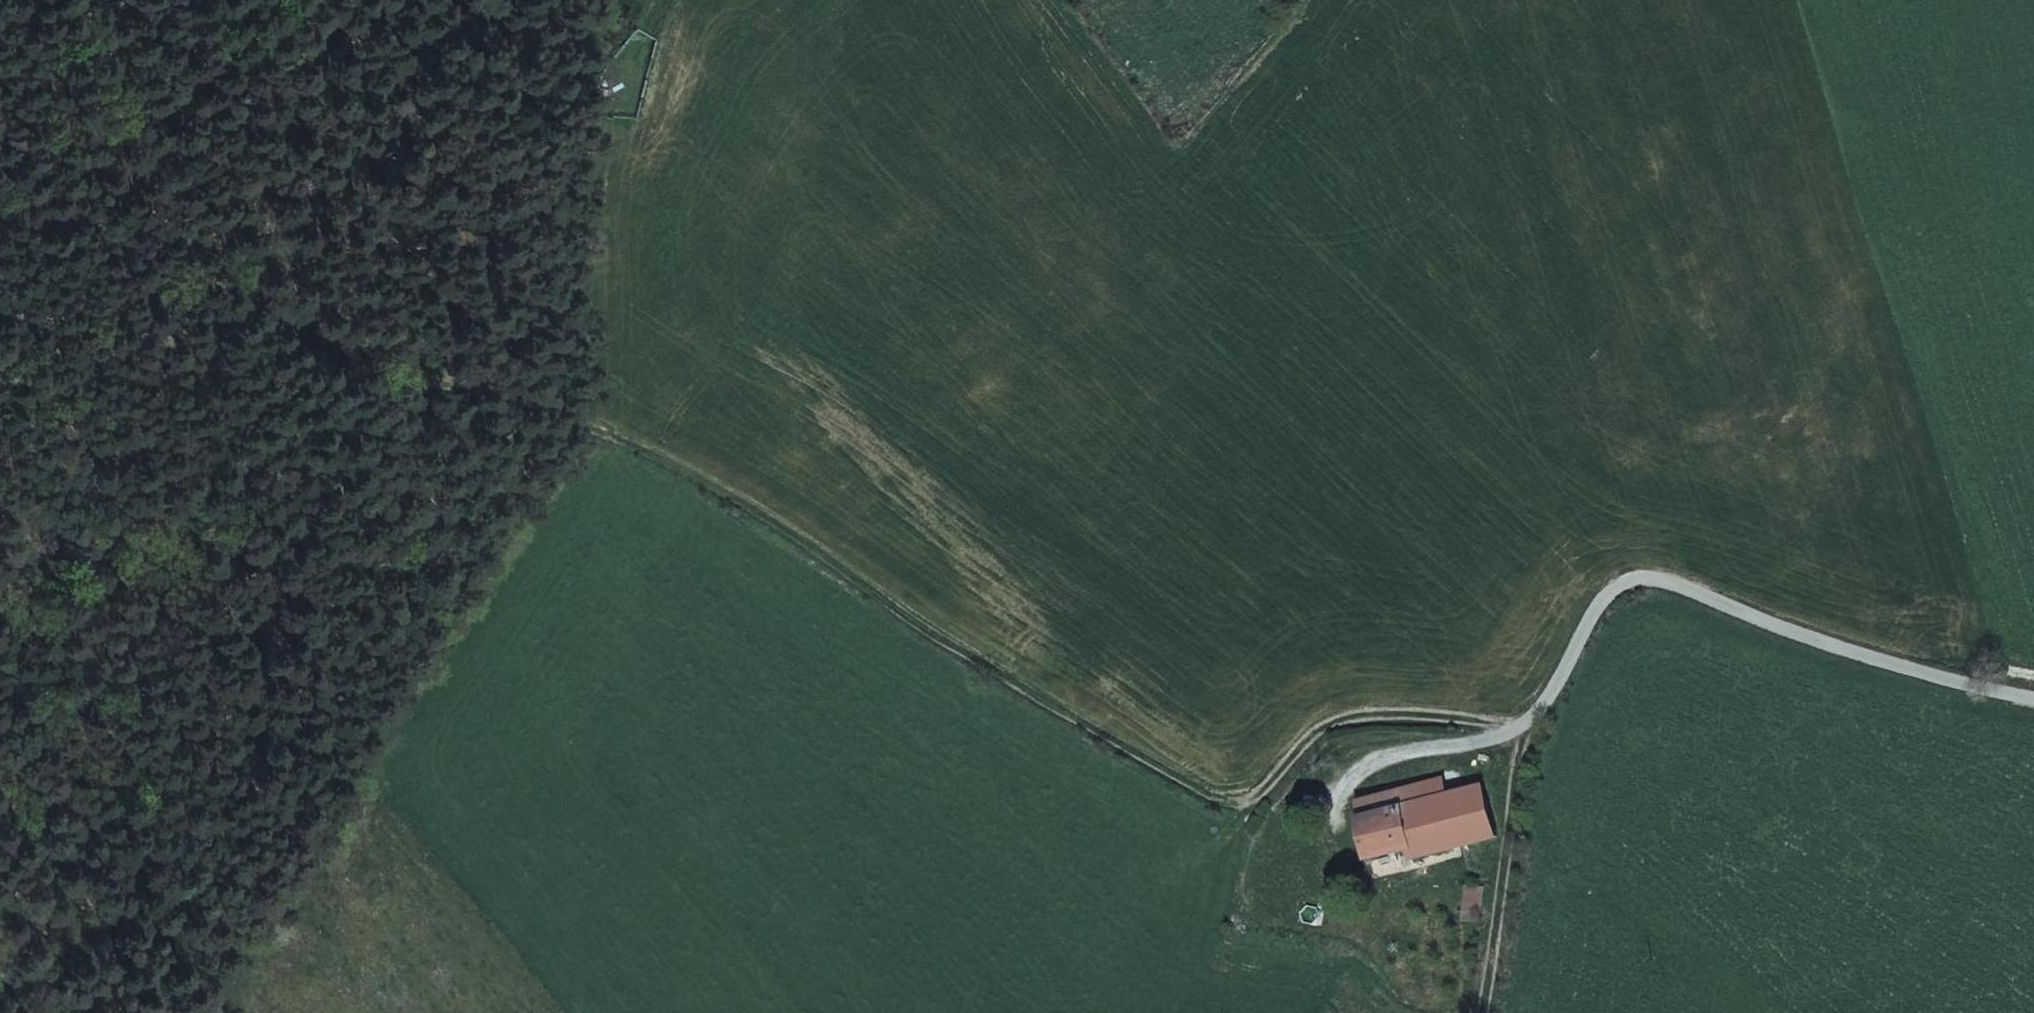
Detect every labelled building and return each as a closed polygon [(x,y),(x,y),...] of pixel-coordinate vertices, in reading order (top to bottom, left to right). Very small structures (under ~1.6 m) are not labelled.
[(1380,810),(1385,823),(1474,800),(1464,786),(1380,810)] [(1438,857),(1511,836),(1517,823),(1505,792),(1474,800),(1385,823),(1395,858),(1432,848),(1438,857)]
